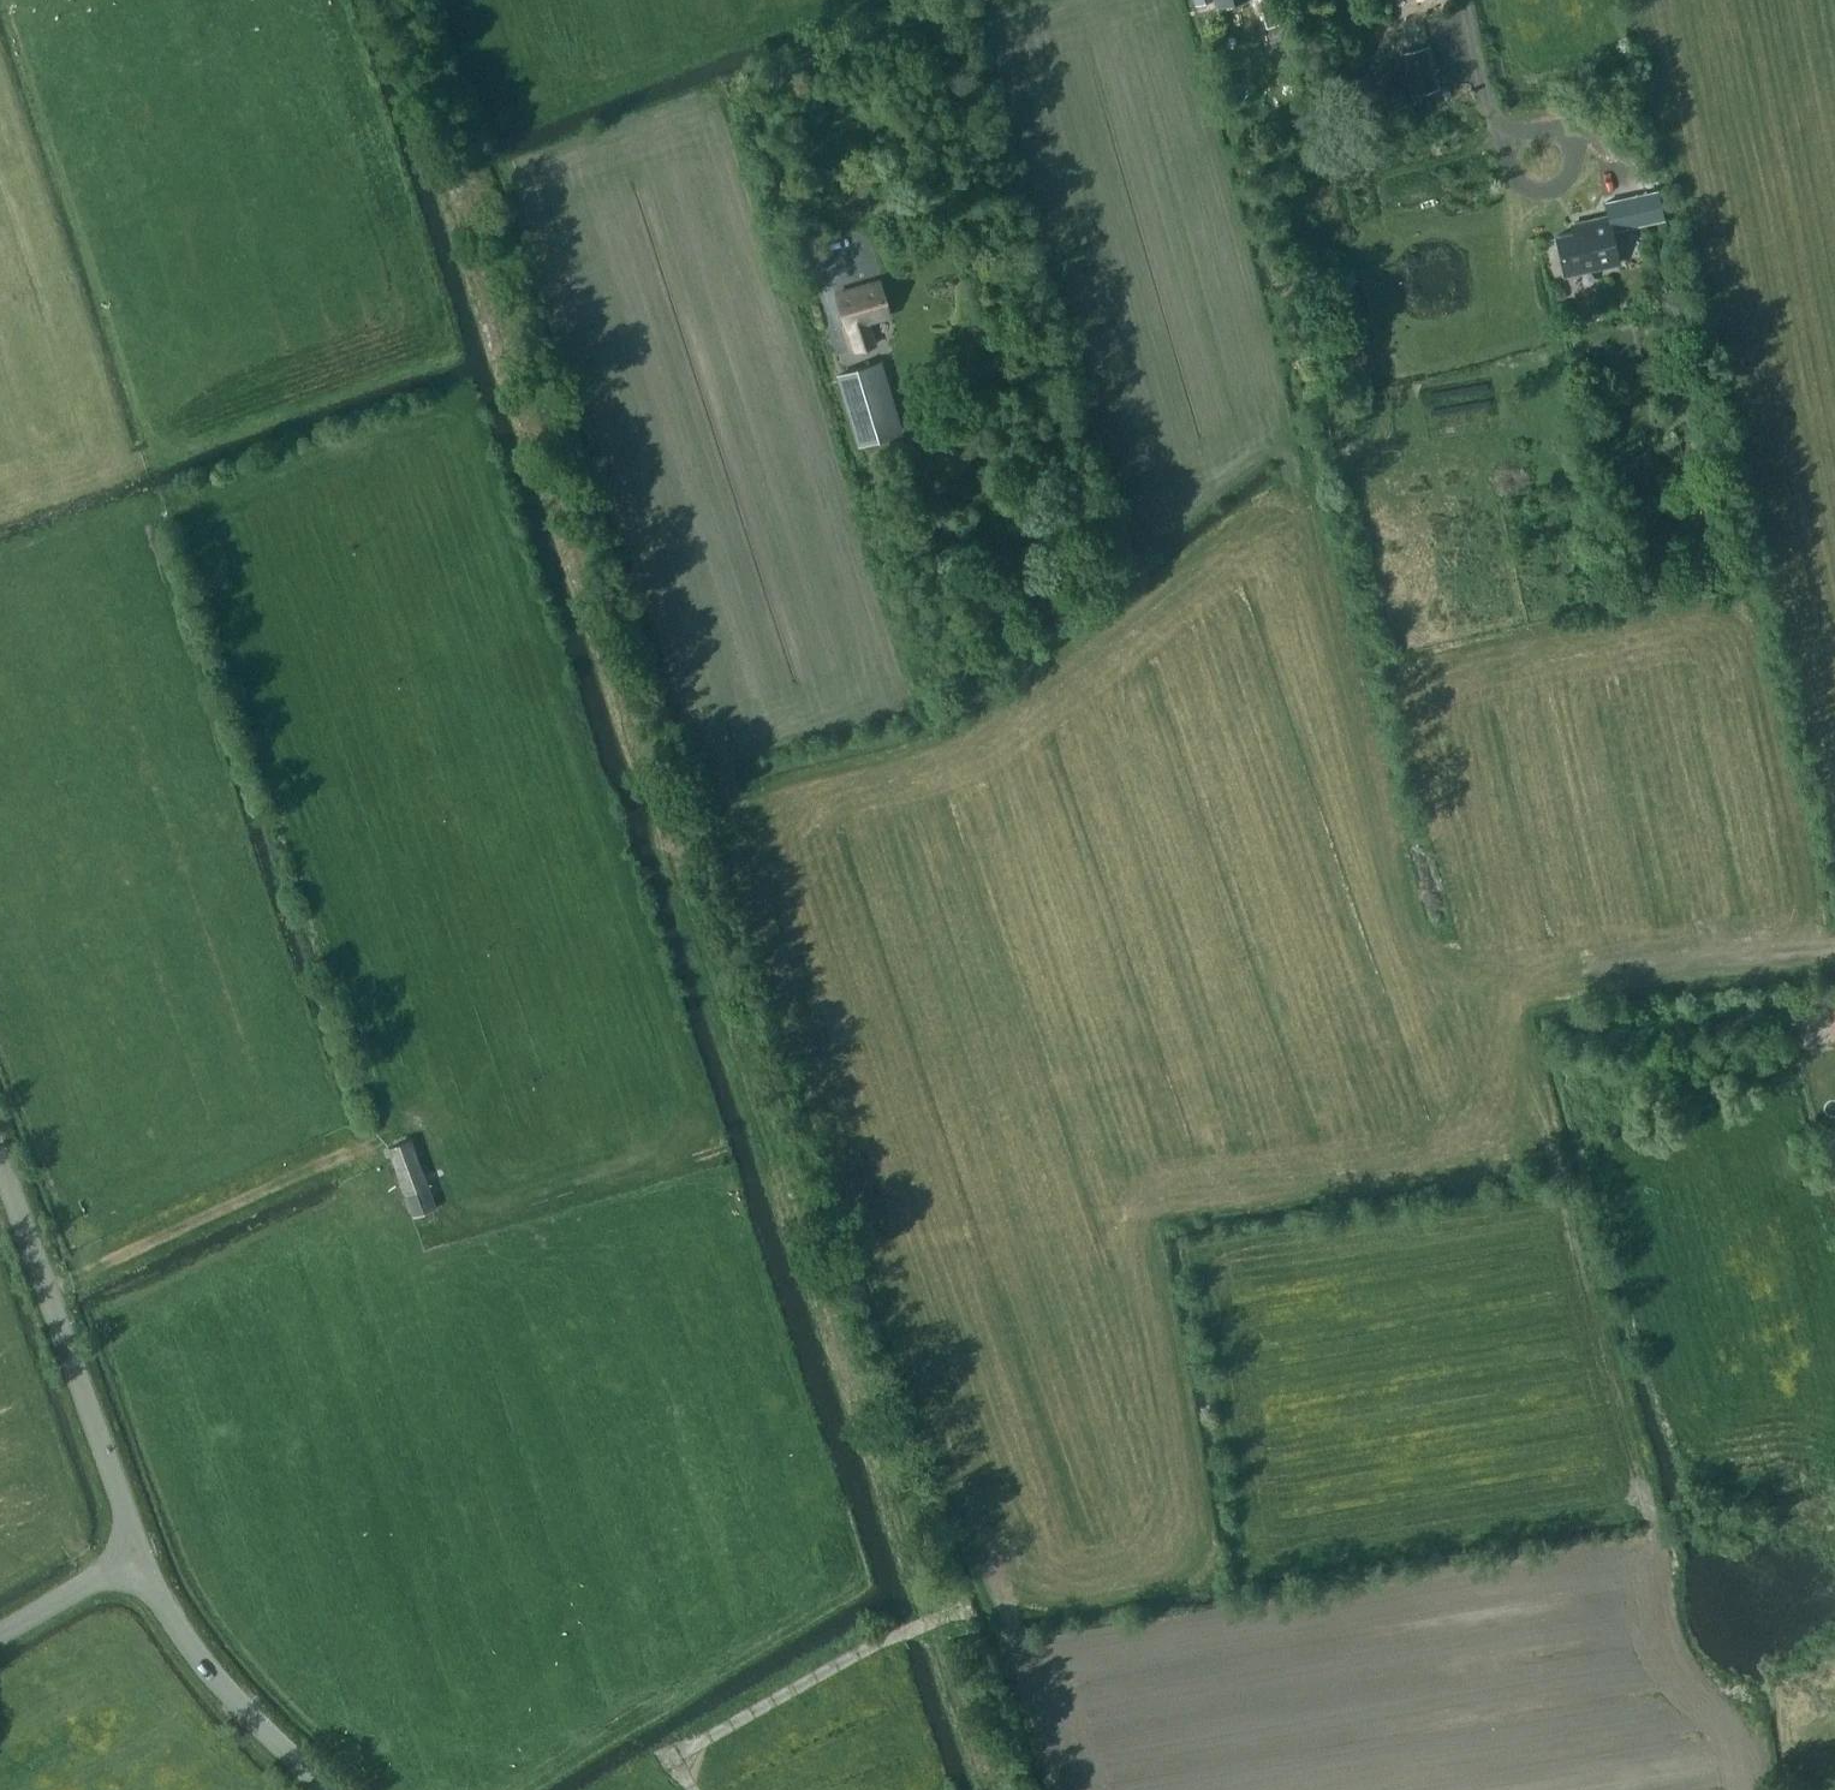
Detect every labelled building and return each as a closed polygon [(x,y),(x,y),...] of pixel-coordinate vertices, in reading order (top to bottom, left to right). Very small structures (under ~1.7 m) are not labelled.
[(1260,4),(1266,27),(1280,23),(1274,0),(1260,4)] [(1429,45),(1399,52),(1410,96),(1439,88),(1429,45)] [(1556,239),(1565,278),(1596,271),(1594,263),(1613,258),(1608,237),(1614,235),(1613,230),(1634,225),(1633,221),(1654,216),(1648,193),(1605,204),(1608,217),(1574,225),(1576,234),(1556,239)] [(1677,263),(1661,267),(1666,286),(1681,282),(1677,263)] [(838,295),(855,352),(875,346),(866,318),(869,317),(868,314),(887,308),(879,283),(838,295)] [(873,382),(894,376),(887,355),(867,361),(873,382)] [(840,371),(837,372),(848,406),(866,401),(855,367),(852,368),(850,361),(838,365),(840,371)] [(412,1137),(388,1146),(413,1215),(437,1206),(428,1182),(412,1137)]
